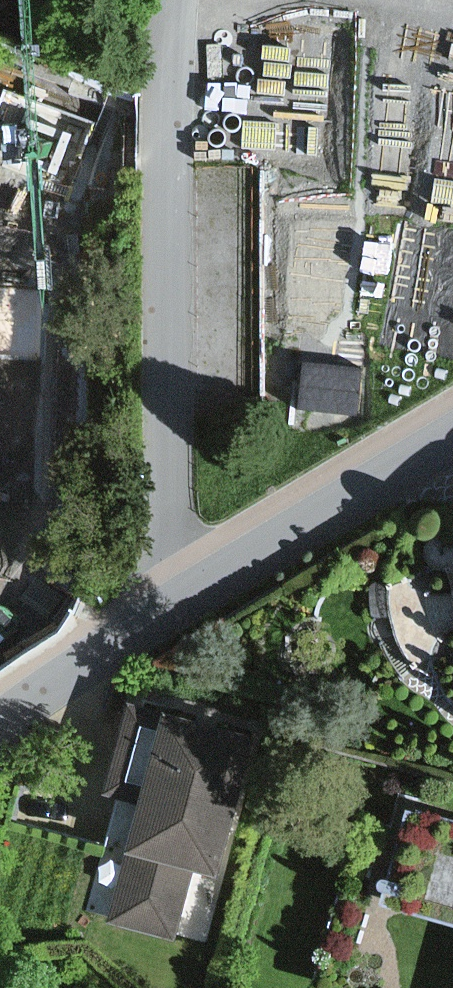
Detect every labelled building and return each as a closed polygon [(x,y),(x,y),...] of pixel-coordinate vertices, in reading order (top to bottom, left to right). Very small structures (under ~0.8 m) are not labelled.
[(78,494),(86,351),(0,347),(0,490),(78,494)] [(112,923),(172,939),(187,882),(211,888),(250,739),(125,706),(102,794),(129,801),(115,856),(128,859),(112,923)]
